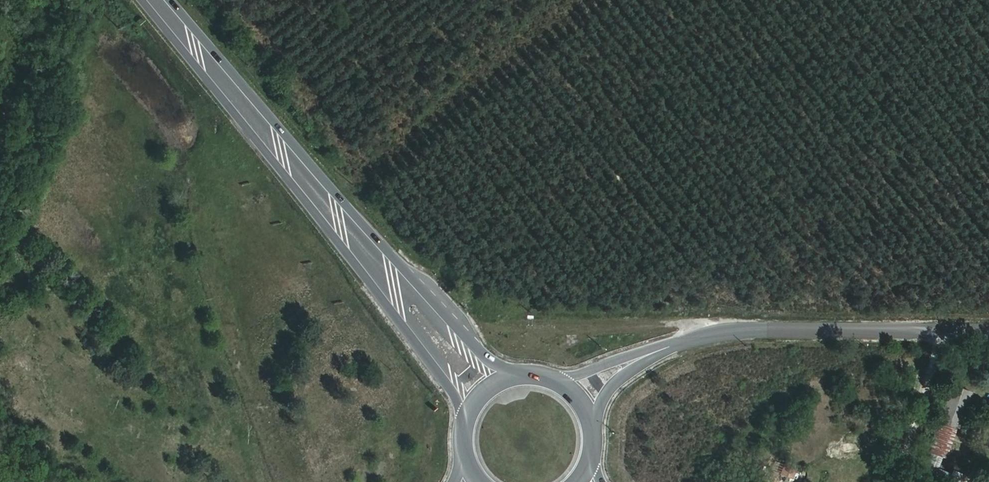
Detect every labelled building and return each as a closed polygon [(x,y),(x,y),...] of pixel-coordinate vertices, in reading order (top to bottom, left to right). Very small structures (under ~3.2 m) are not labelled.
[(948,457),(970,393),(952,387),(929,450),(948,457)] [(785,463),(781,473),(794,479),(798,468),(785,463)]
